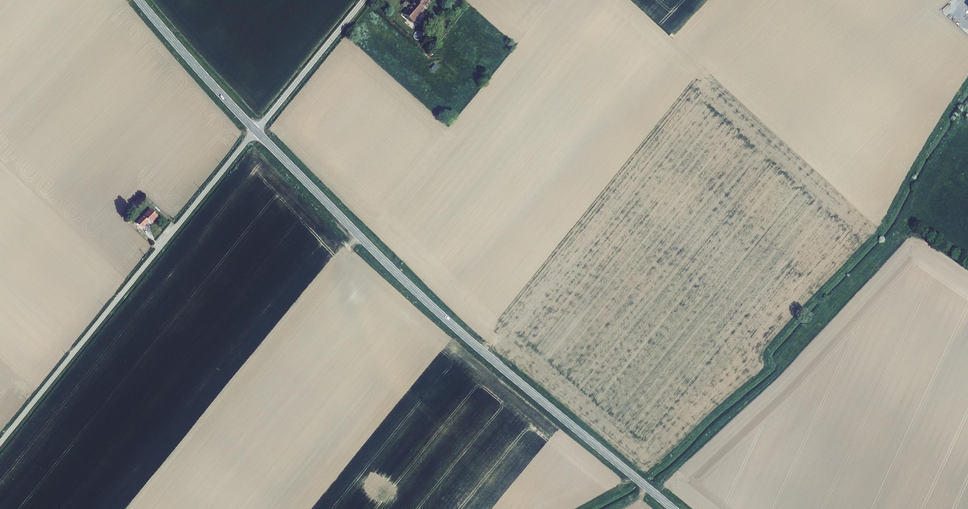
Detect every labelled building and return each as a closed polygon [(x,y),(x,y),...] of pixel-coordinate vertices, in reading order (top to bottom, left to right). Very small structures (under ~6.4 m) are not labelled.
[(415,1),(414,0),(403,14),(413,23),(425,9),(421,5),(423,4),(424,4),(423,5),(425,6),(430,0),(416,0),(415,1)] [(439,67),(435,64),(431,69),(434,72),(439,67)] [(150,209),(136,223),(142,229),(149,222),(151,225),(158,217),(150,209)]
